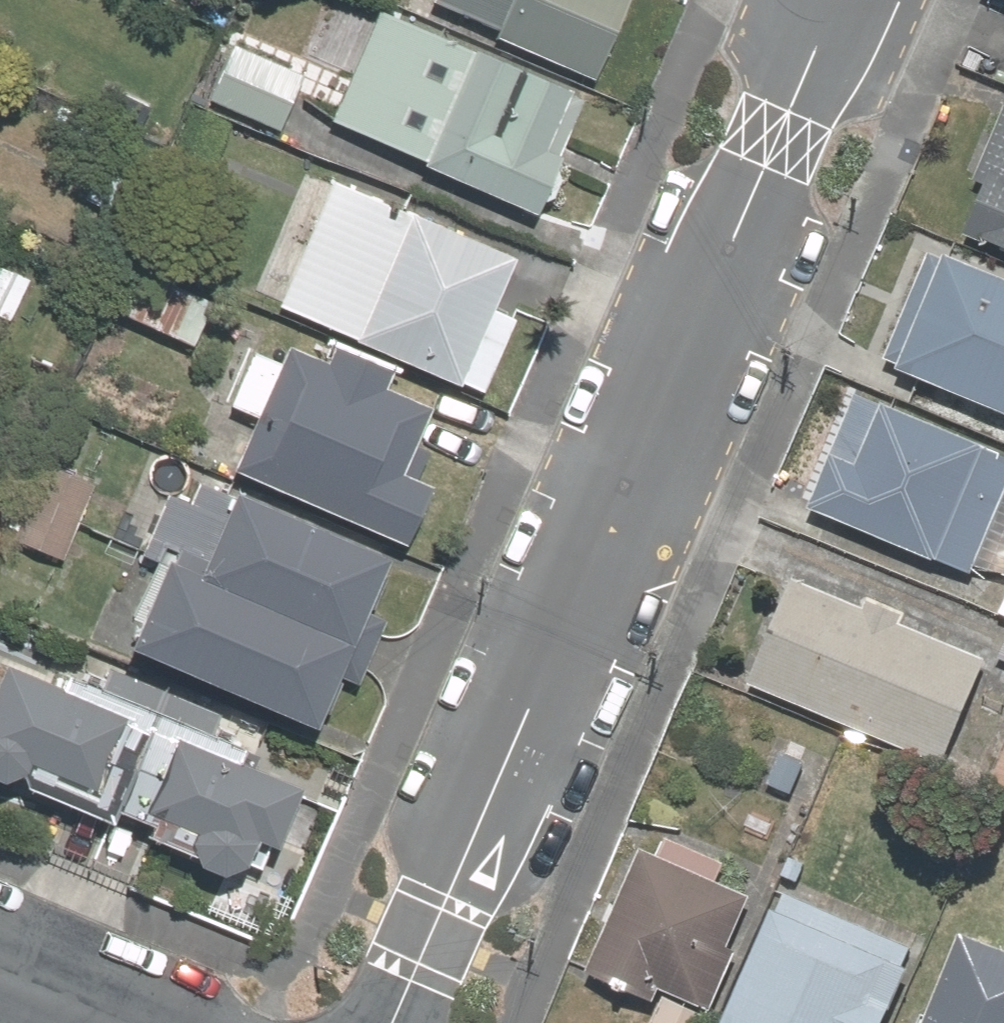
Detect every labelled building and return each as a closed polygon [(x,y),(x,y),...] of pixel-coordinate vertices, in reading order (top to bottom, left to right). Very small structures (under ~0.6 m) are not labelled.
[(433,11),(590,79),(624,0),(438,0),(433,11)] [(578,104),(378,11),(323,129),(523,222),(578,104)] [(939,235),(1003,264),(1003,101),(1001,100),(939,235)] [(325,176),(264,307),(472,403),(533,272),(325,176)] [(916,250),(864,369),(1003,430),(1003,289),(916,250)] [(204,305),(146,278),(122,328),(181,355),(204,305)] [(242,420),(220,472),(406,551),(430,494),(406,484),(434,415),(380,392),(387,375),(322,347),(313,370),(250,344),(222,412),(242,420)] [(844,391),(792,509),(966,586),(1003,501),(1003,462),(844,391)] [(32,461),(0,528),(0,545),(52,570),(90,489),(32,461)] [(179,483),(107,661),(308,743),(381,565),(179,483)] [(981,663),(794,577),(744,686),(931,772),(981,663)] [(992,614),(1003,620),(1003,588),(992,614)] [(989,661),(1003,668),(1003,629),(989,661)] [(0,663),(0,801),(250,912),(301,795),(0,663)] [(979,780),(1003,792),(1003,727),(979,780)] [(757,894),(632,837),(567,980),(645,1015),(641,1022),(698,1022),(757,894)] [(777,884),(713,1022),(880,1022),(915,947),(777,884)] [(944,940),(908,1022),(1003,1022),(1003,966),(944,940)]
